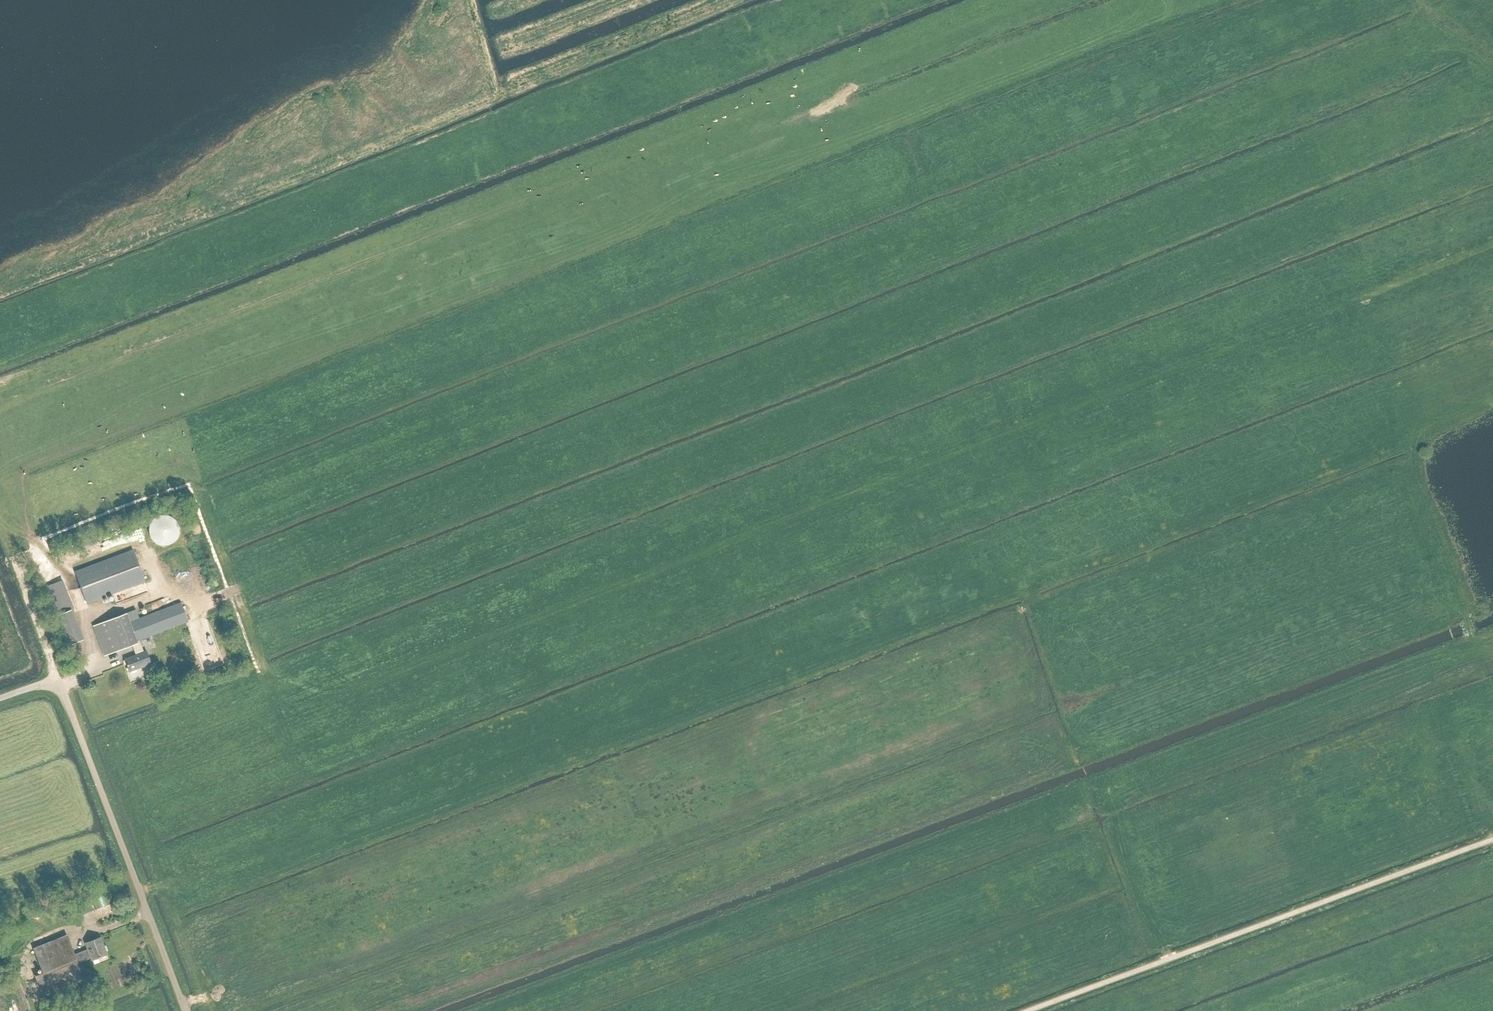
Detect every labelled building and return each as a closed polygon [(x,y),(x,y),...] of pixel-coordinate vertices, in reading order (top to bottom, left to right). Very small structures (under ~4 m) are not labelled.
[(161,515),(159,515),(157,516),(154,518),(152,519),(151,521),(150,523),(149,526),(148,528),(148,531),(149,534),(149,536),(151,538),(152,540),(154,542),(156,544),(158,545),(161,545),(163,546),(166,545),(169,545),(171,544),(173,542),(175,541),(177,539),(178,536),(179,534),(179,532),(179,529),(179,526),(178,524),(177,522),(175,520),(173,518),(171,516),(169,515),(166,515),(164,514),(161,515)] [(133,549),(74,571),(86,604),(145,581),(133,549)] [(51,581),(61,609),(74,604),(64,576),(51,581)] [(169,593),(167,581),(156,583),(158,594),(169,593)] [(136,609),(93,625),(104,655),(132,645),(136,654),(124,658),(129,671),(151,663),(146,650),(143,651),(139,640),(188,621),(181,603),(139,618),(136,609)] [(57,615),(55,616),(60,629),(67,646),(74,643),(83,639),(82,638),(71,609),(57,615)] [(80,666),(72,669),(77,679),(84,676),(80,666)] [(92,960),(107,953),(100,936),(85,942),(87,949),(74,954),(66,934),(33,947),(43,972),(35,975),(42,994),(83,978),(77,962),(91,957),(92,960)]
